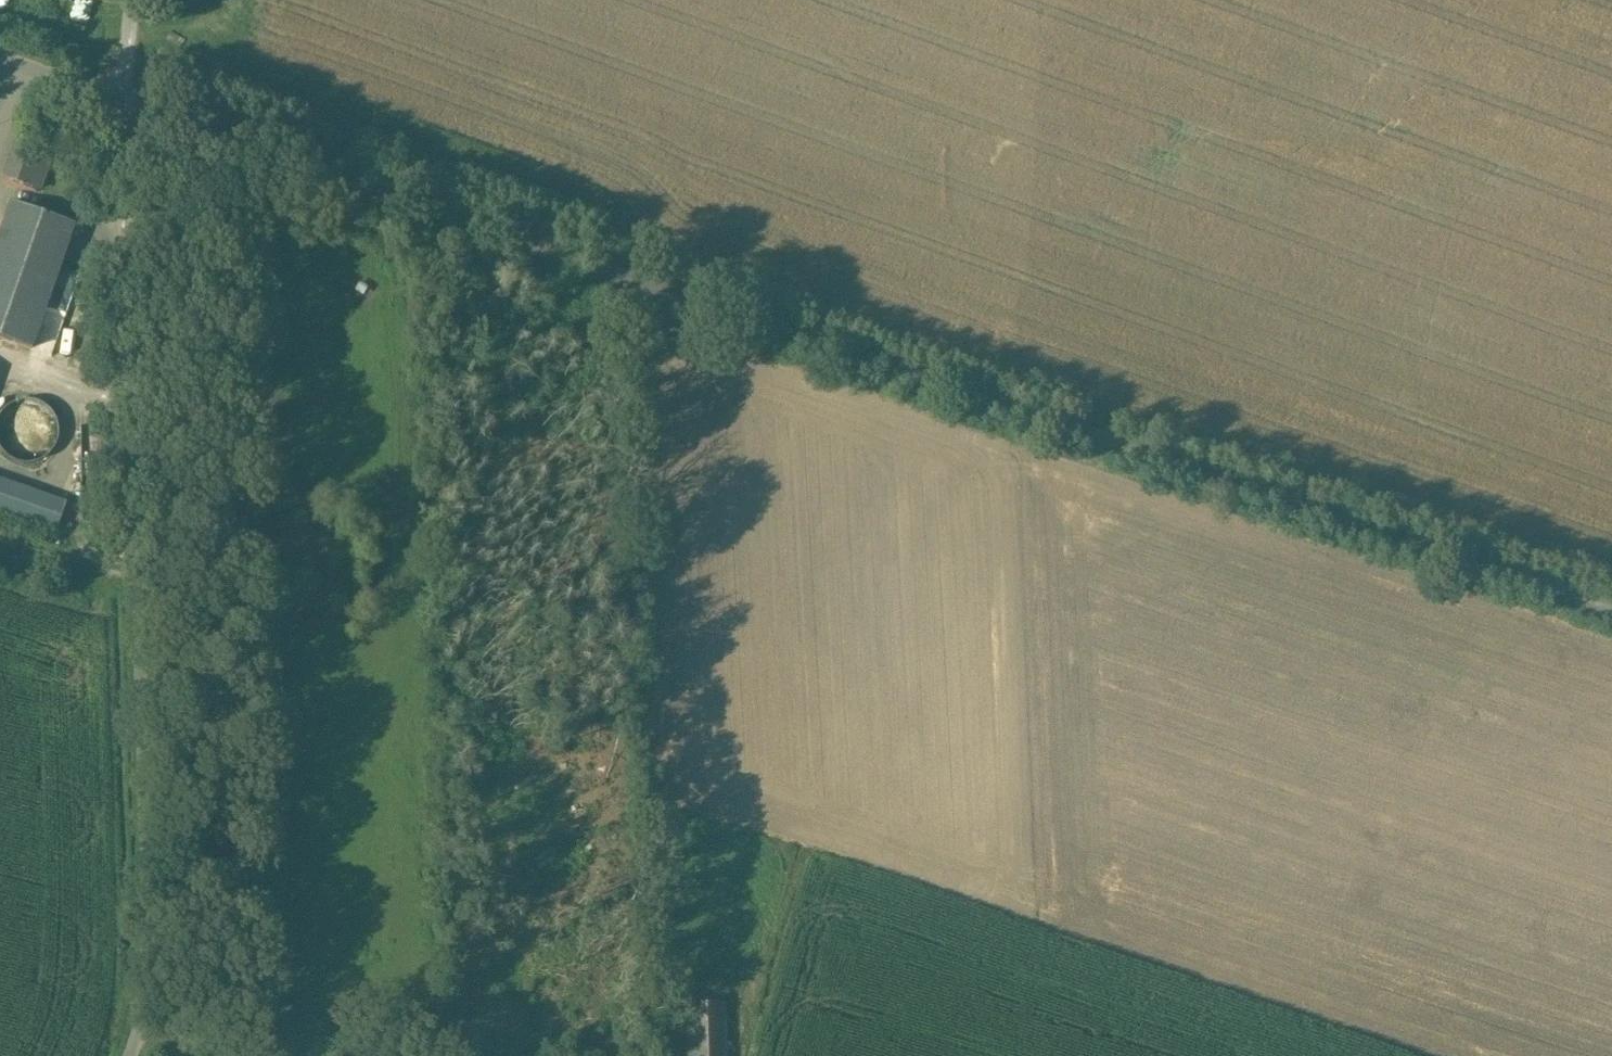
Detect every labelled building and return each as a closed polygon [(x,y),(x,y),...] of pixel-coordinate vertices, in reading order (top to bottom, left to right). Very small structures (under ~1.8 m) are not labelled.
[(48,187),(63,144),(24,131),(9,173),(48,187)] [(4,205),(0,217),(0,338),(23,345),(64,224),(4,205)] [(15,415),(27,449),(64,435),(50,395),(27,404),(29,409),(15,415)] [(55,503),(21,492),(14,515),(47,526),(55,503)] [(684,1007),(686,1055),(726,1055),(724,1006),(684,1007)]
